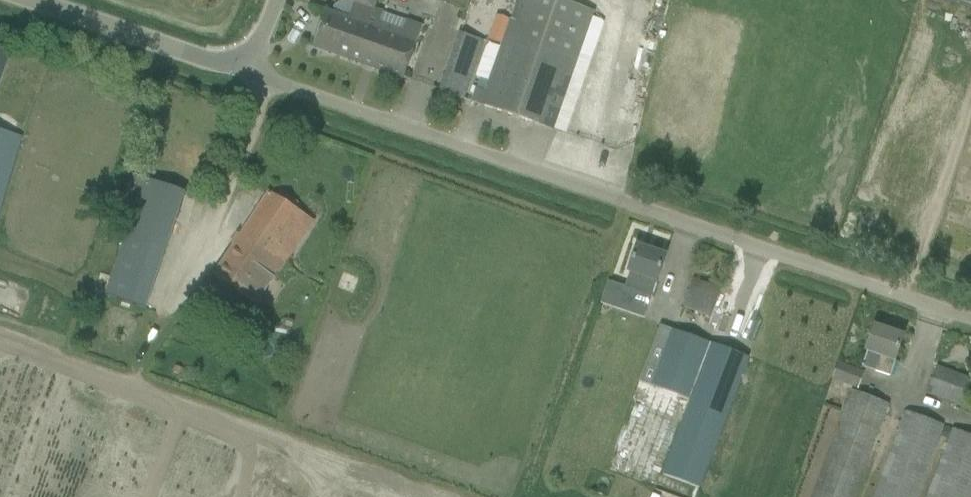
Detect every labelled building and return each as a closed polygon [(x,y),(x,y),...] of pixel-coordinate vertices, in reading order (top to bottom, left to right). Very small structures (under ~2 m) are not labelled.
[(382,13),(374,10),(378,0),(346,0),(355,3),(349,21),(327,13),(315,48),(317,48),(350,59),(361,28),(375,33),(382,13)] [(482,104),(482,106),(554,131),(595,15),(553,0),(521,0),(487,94),(481,92),(477,102),(482,104)] [(402,78),(404,79),(422,27),(382,13),(375,33),(361,28),(350,59),(402,78)] [(488,41),(500,45),(504,34),(492,30),(488,41)] [(440,91),(463,99),(485,43),(462,35),(440,91)] [(12,54),(0,49),(0,77),(2,77),(12,54)] [(0,131),(0,217),(23,139),(0,131)] [(186,194),(145,180),(125,239),(167,254),(186,194)] [(283,201),(270,193),(215,277),(259,307),(314,222),(295,209),(283,201)] [(290,198),(286,196),(283,201),(295,209),(298,204),(290,198)] [(657,282),(666,257),(637,247),(629,273),(630,273),(625,289),(639,293),(644,278),(657,282)] [(694,280),(685,309),(712,317),(721,289),(694,280)] [(639,384),(691,404),(706,364),(694,360),(702,341),(661,326),(639,384)] [(875,327),(861,367),(890,377),(904,336),(875,327)] [(663,477),(699,490),(749,359),(713,345),(706,364),(691,404),(663,477)] [(833,380),(858,390),(865,373),(839,363),(833,380)] [(928,393),(958,404),(967,379),(937,367),(928,393)] [(889,405),(853,391),(812,496),(853,496),(889,405)] [(943,425),(907,412),(875,496),(916,496),(943,425)] [(928,496),(970,496),(970,495),(970,436),(954,429),(928,496)]
